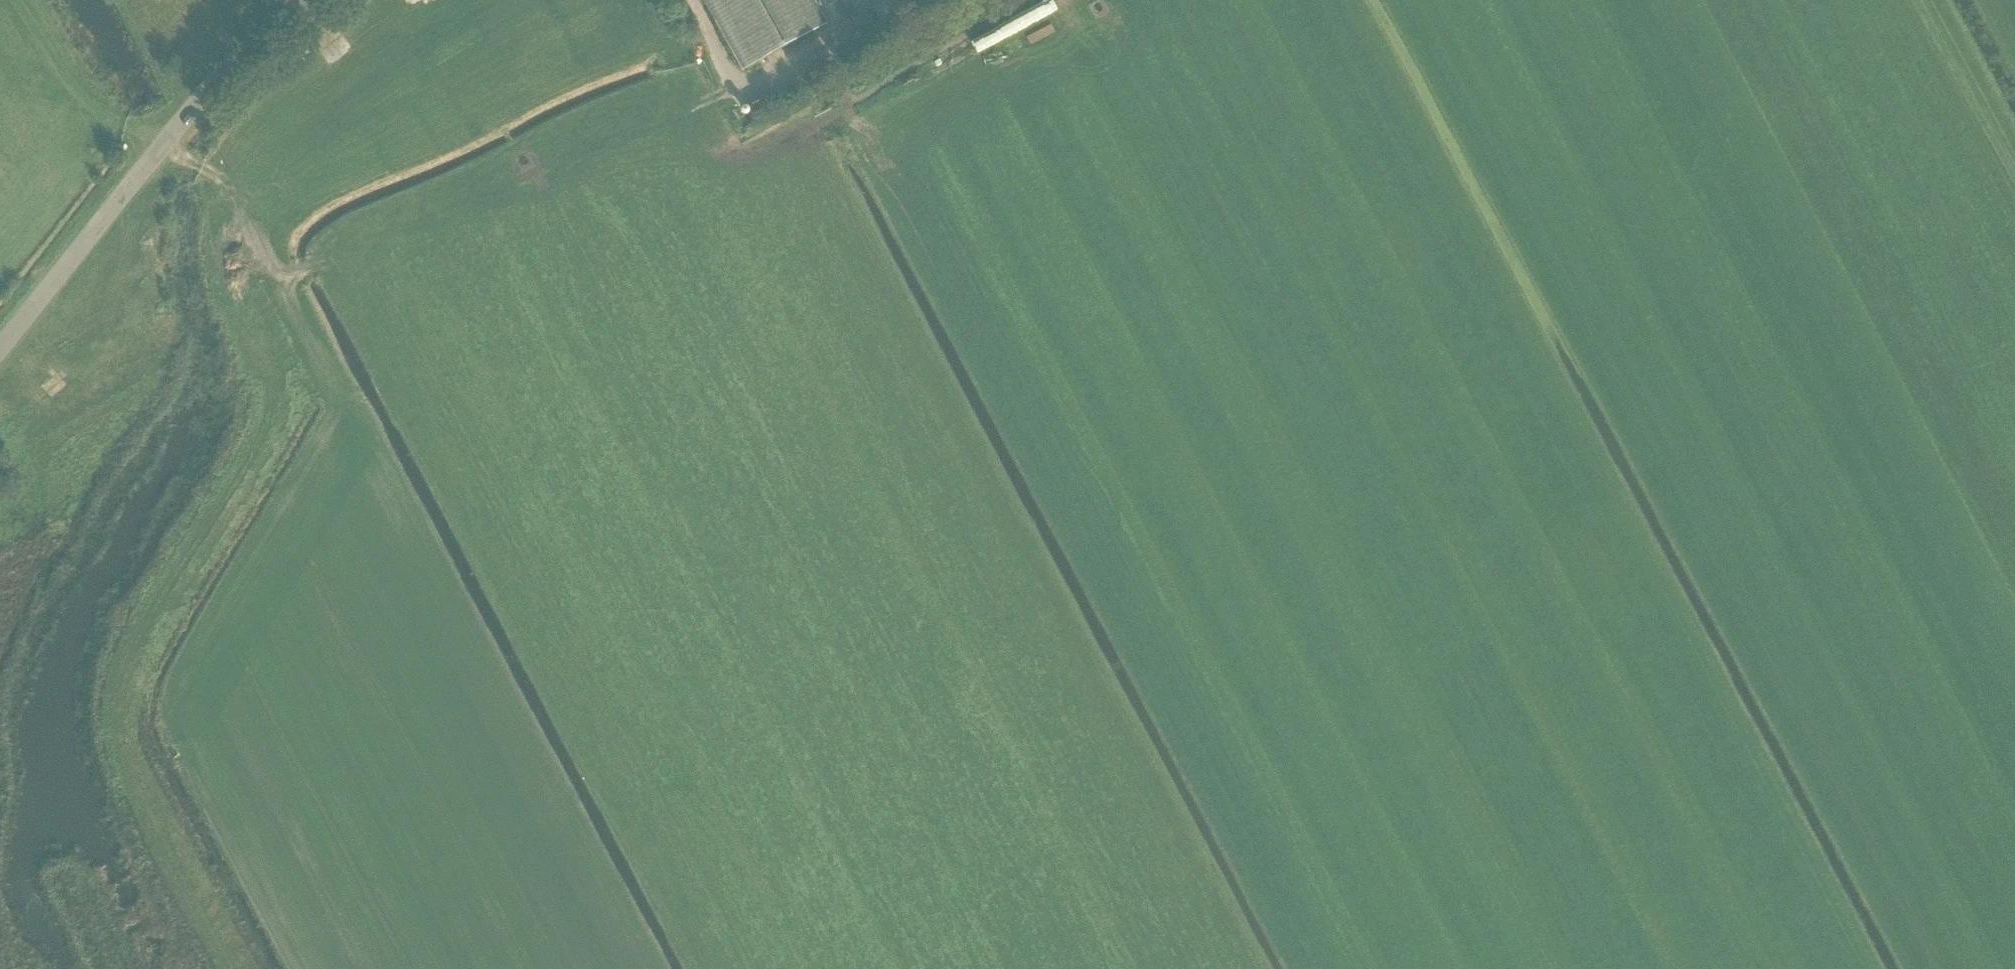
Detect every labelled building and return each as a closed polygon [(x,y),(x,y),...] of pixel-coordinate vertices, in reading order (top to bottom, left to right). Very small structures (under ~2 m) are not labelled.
[(750,69),(824,28),(808,0),(711,0),(750,69)]
